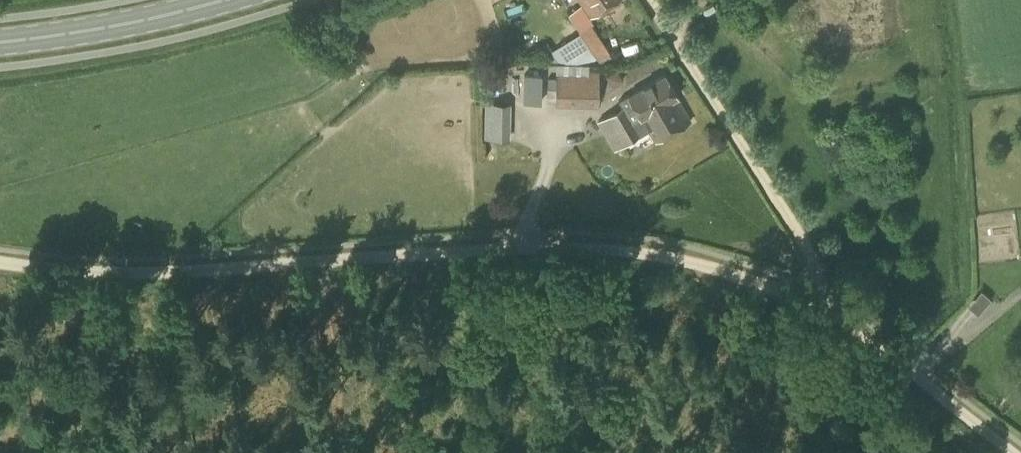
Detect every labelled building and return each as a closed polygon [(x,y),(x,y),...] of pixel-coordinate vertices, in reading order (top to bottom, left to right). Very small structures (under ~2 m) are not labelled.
[(615,0),(580,0),(590,16),(615,0)] [(576,62),(596,56),(608,51),(591,24),(551,50),(559,61),(576,62)] [(547,100),(556,100),(555,105),(598,106),(598,70),(588,70),(588,74),(557,73),(557,88),(548,88),(547,100)] [(655,141),(690,120),(676,96),(677,96),(664,73),(617,100),(621,106),(597,121),(613,149),(648,129),(655,141)] [(541,103),(541,88),(523,88),(523,102),(541,103)] [(484,102),(484,138),(510,138),(511,102),(484,102)]
